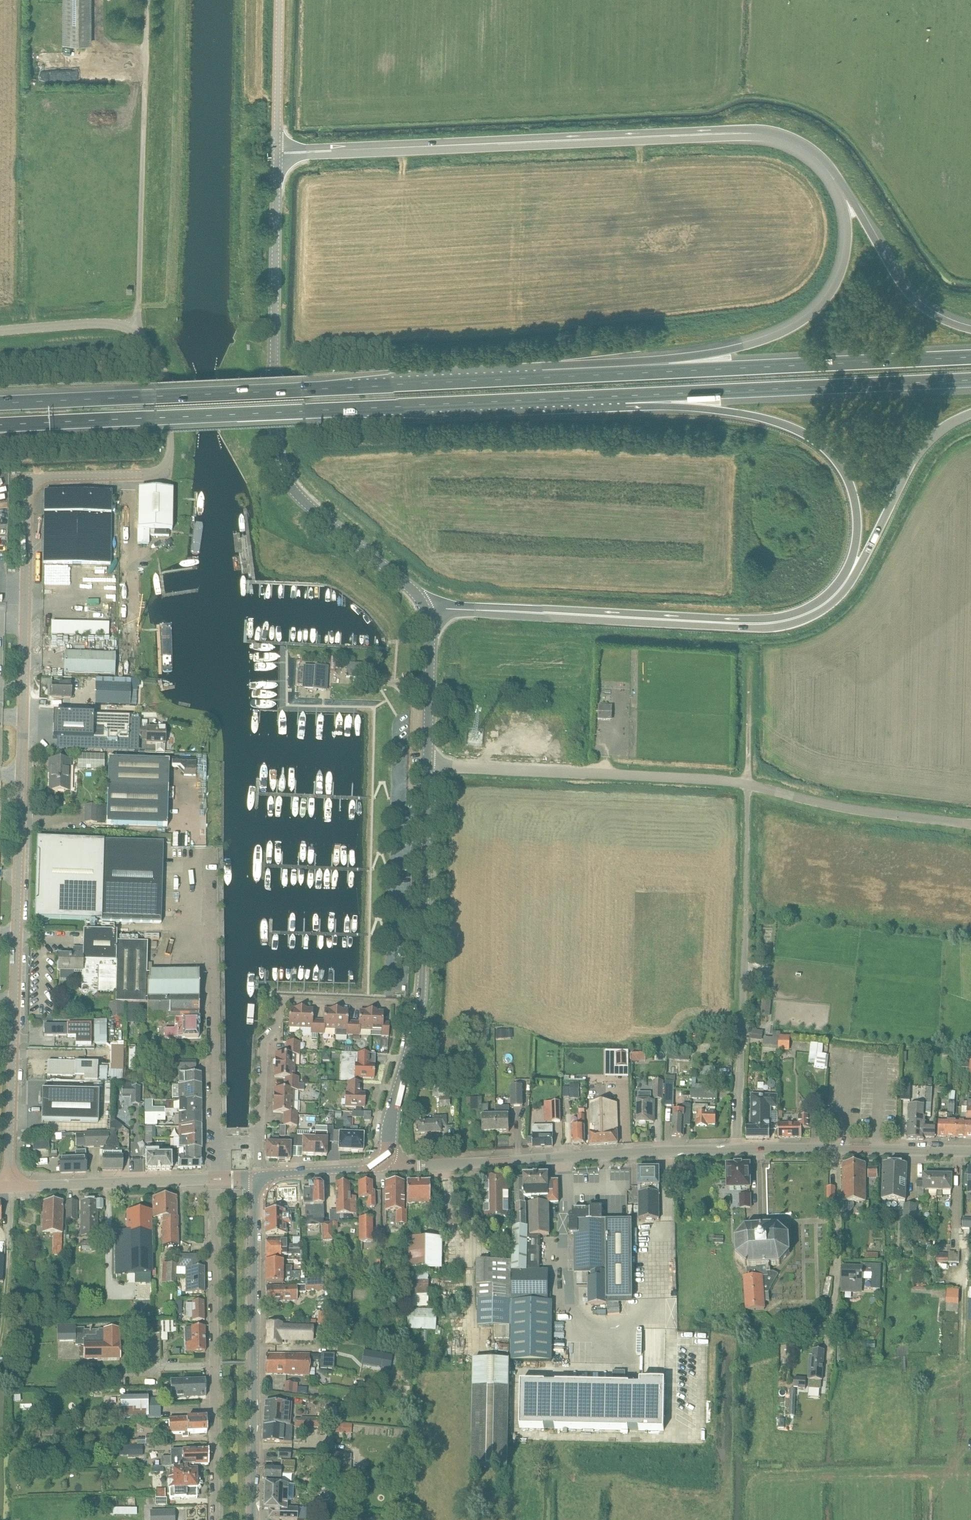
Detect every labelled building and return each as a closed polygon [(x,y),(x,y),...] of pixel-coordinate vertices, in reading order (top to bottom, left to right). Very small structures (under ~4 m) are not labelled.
[(77,45),(87,45),(87,0),(63,0),(63,45),(77,45)] [(70,66),(70,54),(39,55),(39,67),(70,66)] [(154,534),(166,534),(166,529),(172,529),(173,490),(139,489),(139,499),(138,518),(138,528),(138,542),(149,542),(149,529),(154,529),(154,534)] [(118,552),(111,552),(112,493),(76,493),(45,492),(44,563),(111,564),(111,558),(118,559),(118,552)] [(199,554),(200,553),(204,527),(203,523),(196,522),(194,525),(190,552),(191,553),(192,554),(194,555),(195,555),(197,555),(198,555),(199,554)] [(98,588),(117,589),(118,569),(107,569),(106,579),(98,579),(98,588)] [(98,596),(98,609),(117,609),(117,593),(102,593),(102,597),(98,596)] [(88,623),(88,635),(109,635),(109,623),(88,623)] [(116,654),(75,653),(65,652),(64,673),(115,675),(116,654)] [(362,675),(372,675),(373,665),(347,664),(346,676),(362,677),(362,675)] [(315,666),(315,668),(309,667),(307,667),(305,669),(304,685),(306,687),(314,688),(314,690),(327,690),(328,666),(315,666)] [(71,683),(62,683),(52,683),(52,697),(71,697),(71,683)] [(137,685),(131,685),(96,684),(95,704),(130,705),(130,706),(136,706),(137,685)] [(614,705),(599,704),(599,718),(614,718),(614,705)] [(139,720),(130,720),(130,716),(94,715),(93,739),(139,740),(139,720)] [(140,728),(139,737),(147,737),(147,743),(165,744),(166,728),(147,727),(147,728),(140,728)] [(106,769),(105,754),(78,754),(78,769),(106,769)] [(98,823),(157,826),(167,826),(169,760),(159,760),(109,758),(107,805),(98,805),(86,805),(86,821),(98,821),(98,823)] [(70,790),(70,770),(70,760),(50,759),(50,767),(52,767),(52,773),(50,773),(50,790),(60,790),(70,790)] [(196,760),(172,759),(172,767),(180,767),(184,771),(184,775),(196,776),(196,766),(196,760)] [(35,919),(161,923),(164,842),(37,839),(35,919)] [(98,967),(117,967),(117,949),(117,939),(90,938),(90,948),(74,948),(75,948),(75,955),(59,955),(59,971),(82,972),(82,983),(78,987),(86,996),(90,992),(93,996),(98,992),(98,967)] [(117,952),(117,967),(116,1002),(127,1002),(148,1003),(148,1010),(148,1013),(199,1013),(199,999),(199,972),(149,972),(150,983),(147,983),(148,942),(117,941),(117,952)] [(764,992),(761,1016),(769,1017),(771,993),(764,992)] [(300,1028),(301,1009),(289,1008),(289,1028),(300,1028)] [(313,1009),(301,1009),(300,1028),(312,1028),(311,1033),(318,1033),(318,1020),(312,1020),(313,1009)] [(324,1021),(318,1020),(318,1033),(324,1033),(325,1029),(336,1029),(336,1010),(325,1010),(324,1021)] [(348,1011),(336,1010),(336,1029),(347,1030),(347,1034),(353,1035),(353,1022),(348,1021),(348,1011)] [(353,1022),(353,1035),(353,1039),(359,1039),(360,1030),(371,1031),(371,1011),(360,1011),(359,1022),(353,1022)] [(371,1011),(371,1031),(382,1031),(382,1036),(389,1036),(389,1023),(383,1023),(383,1012),(371,1011)] [(199,1013),(148,1013),(148,1019),(175,1019),(175,1028),(165,1028),(165,1038),(188,1038),(198,1038),(198,1026),(199,1026),(199,1018),(199,1013)] [(107,1023),(95,1023),(95,1044),(107,1044),(107,1023)] [(90,1025),(54,1025),(44,1025),(44,1036),(75,1036),(75,1044),(90,1044),(90,1025)] [(477,1029),(477,1042),(488,1042),(488,1029),(477,1029)] [(496,1030),(497,1039),(504,1039),(504,1030),(496,1030)] [(755,1036),(755,1056),(775,1056),(775,1036),(755,1036)] [(791,1037),(780,1037),(779,1049),(790,1050),(791,1037)] [(823,1054),(824,1043),(812,1043),(811,1061),(818,1062),(818,1067),(828,1067),(829,1054),(823,1054)] [(111,1046),(111,1070),(123,1070),(124,1046),(111,1046)] [(300,1048),(287,1048),(286,1054),(276,1054),(275,1065),(295,1066),(295,1055),(299,1055),(300,1048)] [(612,1061),(614,1055),(601,1050),(599,1056),(612,1061)] [(632,1061),(647,1061),(647,1053),(632,1052),(632,1061)] [(361,1078),(364,1078),(374,1078),(375,1064),(370,1064),(371,1054),(358,1053),(357,1064),(355,1063),(355,1065),(353,1065),(352,1065),(350,1066),(349,1067),(348,1068),(347,1070),(347,1072),(348,1074),(350,1075),(351,1076),(353,1076),(355,1076),(355,1077),(361,1078)] [(618,1069),(628,1068),(627,1055),(618,1055),(618,1069)] [(107,1067),(98,1067),(98,1062),(58,1061),(48,1061),(48,1075),(50,1075),(50,1079),(97,1081),(97,1079),(107,1079),(107,1067)] [(180,1085),(201,1085),(201,1074),(194,1074),(194,1073),(193,1073),(193,1074),(190,1074),(190,1070),(195,1070),(195,1061),(177,1061),(177,1070),(179,1070),(180,1085)] [(295,1066),(275,1065),(275,1077),(286,1077),(285,1083),(298,1084),(299,1077),(294,1077),(295,1066)] [(673,1107),(674,1087),(674,1082),(675,1076),(666,1076),(666,1082),(665,1082),(664,1106),(673,1107)] [(351,1082),(348,1082),(348,1092),(346,1092),(345,1106),(356,1107),(361,1107),(365,1107),(365,1093),(361,1093),(361,1082),(355,1082),(351,1082)] [(662,1099),(662,1083),(654,1082),(654,1099),(662,1099)] [(274,1089),(274,1100),(293,1101),(294,1090),(304,1090),(304,1084),(298,1084),(285,1083),(285,1089),(274,1089)] [(201,1085),(180,1085),(180,1101),(201,1101),(201,1085)] [(570,1085),(570,1094),(579,1094),(579,1085),(570,1085)] [(902,1085),(902,1100),(910,1101),(910,1085),(902,1085)] [(522,1106),(522,1086),(511,1086),(511,1106),(522,1106)] [(141,1104),(141,1087),(134,1087),(134,1090),(123,1090),(123,1096),(132,1096),(132,1104),(141,1104)] [(937,1089),(933,1089),(927,1089),(926,1104),(927,1104),(926,1114),(936,1115),(937,1098),(941,1098),(942,1094),(937,1094),(937,1089)] [(41,1090),(40,1101),(41,1101),(41,1100),(42,1101),(41,1121),(98,1122),(99,1091),(54,1090),(53,1090),(41,1090)] [(717,1091),(707,1091),(692,1090),(692,1098),(717,1099),(717,1091)] [(638,1093),(638,1112),(638,1122),(654,1123),(654,1101),(651,1101),(651,1093),(638,1093)] [(776,1095),(770,1095),(752,1094),(751,1128),(746,1128),(746,1139),(770,1139),(770,1129),(770,1107),(776,1107),(776,1095)] [(439,1106),(448,1106),(448,1098),(439,1098),(439,1106)] [(482,1098),(471,1098),(471,1109),(482,1109),(482,1106),(482,1098)] [(293,1101),(274,1100),(273,1112),(284,1113),(284,1125),(285,1125),(297,1125),(297,1112),(293,1112),(293,1101)] [(165,1101),(165,1114),(180,1114),(201,1113),(201,1101),(180,1101),(180,1108),(174,1108),(174,1101),(165,1101)] [(966,1138),(970,1138),(970,1101),(968,1101),(968,1102),(967,1107),(962,1106),(962,1115),(967,1115),(966,1138)] [(590,1134),(590,1135),(590,1145),(618,1144),(616,1103),(591,1104),(592,1134),(590,1134)] [(487,1105),(482,1106),(482,1109),(482,1122),(482,1132),(496,1132),(495,1114),(487,1115),(487,1105)] [(509,1105),(495,1105),(495,1114),(496,1132),(509,1132),(509,1122),(509,1105)] [(683,1105),(683,1110),(673,1109),(673,1116),(671,1116),(671,1123),(673,1124),(672,1136),(683,1137),(683,1128),(686,1128),(686,1125),(690,1126),(691,1105),(683,1105)] [(716,1108),(708,1107),(708,1106),(694,1105),(693,1113),(697,1113),(697,1126),(707,1126),(707,1124),(715,1124),(715,1113),(716,1113),(716,1108)] [(917,1114),(926,1114),(926,1106),(908,1105),(907,1139),(916,1139),(917,1114)] [(571,1127),(571,1134),(572,1144),(585,1144),(585,1134),(584,1110),(577,1111),(578,1127),(571,1127)] [(201,1126),(201,1113),(180,1114),(180,1126),(201,1126)] [(946,1137),(948,1114),(939,1113),(938,1136),(946,1137)] [(165,1114),(146,1114),(146,1125),(157,1125),(157,1121),(165,1121),(165,1114)] [(924,1140),(925,1137),(935,1138),(935,1137),(936,1121),(933,1121),(933,1117),(929,1117),(929,1121),(929,1127),(925,1127),(926,1114),(917,1114),(916,1139),(924,1140)] [(952,1114),(948,1114),(946,1137),(956,1137),(957,1120),(952,1120),(952,1114)] [(957,1120),(956,1137),(966,1138),(967,1115),(962,1115),(962,1120),(957,1120)] [(778,1123),(778,1127),(778,1137),(802,1137),(802,1129),(811,1129),(811,1116),(798,1116),(798,1123),(778,1123)] [(433,1122),(418,1123),(418,1133),(440,1132),(440,1126),(446,1126),(445,1117),(433,1117),(433,1122)] [(532,1137),(528,1137),(528,1145),(532,1145),(532,1147),(553,1147),(553,1145),(553,1137),(553,1131),(553,1125),(532,1126),(532,1132),(532,1137)] [(181,1138),(201,1138),(201,1127),(191,1127),(163,1127),(163,1137),(181,1137),(181,1138)] [(333,1130),(333,1142),(339,1143),(339,1150),(351,1151),(352,1127),(346,1127),(346,1133),(340,1133),(340,1131),(333,1130)] [(352,1127),(351,1151),(363,1151),(364,1134),(357,1134),(357,1127),(352,1127)] [(110,1129),(110,1133),(110,1140),(105,1148),(104,1151),(104,1157),(103,1157),(103,1160),(102,1170),(123,1170),(123,1157),(121,1157),(121,1152),(119,1152),(119,1148),(118,1148),(118,1146),(118,1144),(118,1142),(117,1140),(117,1138),(116,1137),(115,1135),(114,1133),(114,1129),(110,1129)] [(321,1132),(315,1132),(314,1155),(327,1156),(327,1142),(333,1142),(333,1130),(327,1130),(327,1139),(321,1138),(321,1132)] [(297,1135),(297,1147),(303,1147),(302,1155),(314,1155),(315,1132),(310,1132),(309,1138),(303,1138),(304,1135),(297,1135)] [(110,1133),(86,1134),(86,1135),(86,1147),(86,1148),(105,1148),(110,1140),(110,1133)] [(86,1135),(77,1135),(77,1147),(86,1147),(86,1135)] [(290,1143),(279,1143),(278,1160),(290,1161),(291,1147),(297,1147),(297,1135),(291,1135),(290,1143)] [(278,1160),(279,1143),(279,1136),(273,1136),(273,1142),(266,1142),(266,1160),(278,1160)] [(33,1139),(33,1150),(33,1151),(49,1150),(49,1138),(33,1139)] [(201,1138),(181,1138),(181,1148),(187,1148),(202,1148),(201,1138)] [(202,1148),(187,1148),(187,1157),(178,1157),(178,1168),(201,1168),(201,1157),(200,1157),(200,1150),(202,1150),(202,1148)] [(161,1149),(143,1149),(143,1159),(146,1159),(146,1171),(171,1170),(171,1169),(171,1156),(161,1156),(161,1149)] [(60,1159),(61,1163),(61,1173),(86,1172),(86,1151),(75,1151),(75,1158),(60,1159)] [(865,1202),(865,1163),(865,1162),(843,1162),(843,1202),(865,1202)] [(883,1173),(882,1199),(905,1200),(907,1174),(907,1164),(884,1163),(883,1173)] [(750,1164),(727,1165),(728,1189),(750,1188),(750,1164)] [(659,1168),(638,1169),(638,1186),(641,1186),(641,1192),(639,1192),(639,1219),(659,1219),(659,1192),(657,1192),(657,1186),(660,1186),(659,1168)] [(938,1191),(938,1175),(924,1174),(924,1182),(917,1182),(917,1197),(928,1197),(929,1191),(937,1191),(938,1191)] [(524,1178),(515,1178),(515,1188),(517,1226),(513,1226),(513,1262),(512,1300),(548,1300),(548,1270),(540,1270),(541,1235),(550,1235),(549,1203),(551,1203),(551,1208),(559,1207),(558,1191),(558,1181),(548,1181),(548,1175),(524,1176),(524,1178)] [(938,1191),(937,1191),(937,1197),(942,1198),(943,1191),(952,1191),(952,1175),(938,1175),(938,1191)] [(510,1217),(509,1188),(509,1178),(484,1178),(485,1218),(502,1218),(502,1226),(511,1226),(511,1217),(510,1217)] [(404,1211),(404,1181),(386,1181),(386,1211),(397,1211),(396,1222),(406,1222),(406,1211),(404,1211)] [(430,1202),(429,1181),(430,1181),(407,1181),(408,1210),(408,1203),(430,1202)] [(350,1196),(349,1182),(336,1183),(336,1193),(337,1215),(352,1214),(351,1206),(356,1205),(356,1196),(350,1196)] [(372,1182),(358,1182),(359,1192),(359,1199),(367,1199),(367,1208),(375,1207),(375,1203),(374,1191),(372,1191),(372,1182)] [(309,1191),(303,1191),(303,1201),(303,1206),(306,1206),(306,1217),(313,1217),(313,1219),(323,1219),(323,1196),(322,1186),(320,1183),(315,1183),(313,1186),(309,1186),(309,1191)] [(278,1187),(278,1199),(289,1199),(289,1196),(297,1196),(297,1186),(291,1186),(284,1187),(278,1187)] [(750,1195),(740,1195),(740,1208),(751,1208),(750,1195)] [(153,1197),(153,1207),(153,1218),(162,1218),(163,1246),(178,1246),(178,1217),(177,1217),(177,1196),(153,1197)] [(528,1226),(528,1235),(530,1235),(530,1203),(535,1203),(535,1200),(532,1200),(532,1197),(525,1197),(525,1203),(526,1203),(527,1226),(528,1226)] [(81,1210),(81,1236),(97,1236),(97,1209),(103,1209),(102,1199),(82,1200),(81,1210)] [(43,1234),(62,1234),(63,1201),(44,1201),(43,1234)] [(76,1201),(67,1201),(67,1219),(76,1220),(76,1201)] [(915,1204),(906,1204),(906,1227),(915,1227),(915,1204)] [(588,1278),(588,1304),(607,1304),(607,1299),(633,1299),(632,1220),(602,1220),(602,1207),(590,1207),(590,1209),(573,1209),(573,1214),(571,1214),(570,1216),(570,1234),(574,1234),(574,1271),(592,1271),(592,1278),(588,1278)] [(152,1274),(151,1220),(151,1210),(127,1211),(128,1232),(115,1236),(116,1246),(115,1274),(152,1274)] [(359,1242),(373,1242),(373,1218),(367,1218),(367,1210),(358,1210),(358,1218),(359,1218),(359,1242)] [(286,1211),(278,1211),(265,1211),(266,1223),(290,1223),(290,1214),(286,1214),(286,1211)] [(290,1223),(266,1223),(266,1234),(276,1234),(287,1234),(287,1225),(292,1225),(292,1224),(290,1224),(290,1223)] [(332,1223),(323,1223),(324,1239),(332,1239),(332,1229),(332,1223)] [(746,1310),(754,1310),(764,1309),(764,1301),(769,1301),(769,1292),(779,1274),(774,1272),(770,1272),(770,1266),(779,1266),(790,1254),(789,1236),(777,1226),(745,1228),(735,1240),(736,1257),(746,1266),(747,1267),(748,1267),(748,1277),(744,1277),(746,1310)] [(411,1238),(410,1307),(428,1307),(429,1273),(442,1274),(442,1238),(411,1238)] [(53,1240),(52,1255),(61,1255),(62,1240),(53,1240)] [(293,1240),(292,1245),(286,1245),(287,1240),(276,1240),(266,1240),(266,1249),(299,1250),(299,1240),(293,1240)] [(299,1260),(299,1250),(266,1249),(266,1259),(281,1259),(281,1255),(293,1255),(293,1260),(299,1260)] [(949,1254),(935,1253),(934,1262),(949,1262),(949,1254)] [(178,1255),(178,1267),(186,1267),(186,1293),(192,1293),(204,1293),(204,1267),(198,1267),(198,1255),(178,1255)] [(266,1271),(292,1271),(292,1266),(283,1266),(283,1261),(277,1261),(276,1261),(266,1261),(266,1271)] [(512,1300),(513,1262),(477,1262),(477,1286),(478,1286),(478,1308),(479,1308),(479,1326),(489,1326),(496,1326),(511,1327),(511,1300),(512,1300)] [(176,1283),(177,1264),(167,1264),(167,1283),(176,1283)] [(862,1264),(862,1268),(842,1267),(842,1289),(862,1290),(862,1274),(872,1274),(871,1289),(880,1289),(881,1265),(862,1264)] [(292,1271),(266,1271),(266,1282),(283,1282),(283,1277),(292,1277),(292,1271)] [(305,1286),(276,1287),(266,1287),(266,1301),(276,1301),(297,1301),(297,1293),(306,1293),(306,1291),(323,1291),(323,1281),(305,1281),(305,1286)] [(947,1304),(960,1304),(960,1289),(948,1289),(947,1304)] [(511,1327),(510,1341),(510,1361),(550,1362),(551,1301),(548,1300),(512,1300),(511,1300),(511,1327)] [(192,1321),(194,1321),(204,1321),(204,1301),(192,1301),(192,1305),(186,1305),(186,1318),(192,1318),(192,1321)] [(408,1310),(407,1329),(436,1330),(436,1311),(408,1310)] [(174,1321),(167,1322),(161,1322),(161,1334),(174,1334),(174,1321)] [(160,1322),(143,1322),(143,1334),(160,1333),(160,1322)] [(268,1324),(267,1345),(281,1345),(281,1337),(303,1338),(303,1340),(312,1341),(312,1329),(312,1328),(281,1326),(282,1324),(268,1324)] [(84,1361),(110,1360),(120,1360),(120,1330),(110,1330),(96,1330),(96,1337),(90,1337),(90,1330),(84,1331),(84,1328),(75,1328),(75,1326),(57,1327),(57,1342),(76,1341),(76,1342),(77,1343),(79,1344),(80,1344),(82,1345),(83,1345),(84,1361)] [(511,1327),(496,1326),(496,1340),(510,1341),(511,1327)] [(191,1327),(185,1327),(185,1343),(187,1343),(187,1352),(204,1352),(205,1352),(205,1327),(195,1327),(191,1327)] [(381,1367),(384,1354),(364,1350),(361,1363),(381,1367)] [(813,1350),(812,1362),(809,1362),(808,1380),(822,1381),(824,1350),(813,1350)] [(266,1354),(266,1363),(275,1363),(289,1363),(289,1366),(309,1366),(310,1355),(266,1354)] [(508,1468),(509,1383),(510,1360),(474,1359),(472,1467),(508,1468)] [(275,1363),(266,1363),(265,1374),(275,1374),(287,1374),(309,1376),(309,1366),(289,1366),(289,1363),(275,1363)] [(369,1380),(355,1377),(353,1386),(367,1389),(369,1380)] [(807,1377),(794,1377),(794,1387),(806,1388),(807,1377)] [(205,1379),(170,1380),(171,1397),(197,1396),(206,1396),(206,1379),(205,1379)] [(521,1382),(520,1427),(544,1428),(544,1427),(555,1427),(555,1428),(605,1429),(628,1429),(639,1429),(639,1430),(664,1430),(665,1381),(640,1380),(640,1385),(629,1384),(556,1382),(556,1383),(545,1383),(545,1382),(521,1382)] [(285,1382),(285,1392),(297,1393),(297,1387),(297,1383),(285,1382)] [(148,1397),(120,1398),(120,1417),(148,1417),(148,1397)] [(265,1402),(264,1425),(275,1426),(275,1424),(289,1425),(291,1404),(265,1402)] [(169,1434),(182,1433),(182,1437),(188,1436),(188,1434),(207,1433),(206,1417),(187,1418),(169,1419),(169,1434)] [(301,1419),(301,1426),(309,1427),(310,1418),(301,1417),(301,1419)] [(275,1426),(264,1425),(263,1441),(273,1441),(291,1443),(292,1425),(289,1425),(275,1424),(275,1426)] [(313,1444),(313,1433),(306,1433),(305,1444),(313,1444)] [(142,1444),(128,1444),(128,1454),(142,1454),(142,1444)] [(128,1454),(128,1446),(119,1446),(119,1455),(128,1454)] [(161,1466),(193,1465),(209,1465),(209,1449),(171,1450),(171,1457),(161,1458),(161,1466)] [(290,1459),(291,1451),(279,1450),(278,1458),(290,1459)] [(350,1475),(351,1455),(327,1454),(326,1474),(350,1475)] [(282,1467),(274,1467),(264,1466),(264,1480),(281,1481),(281,1474),(294,1474),(295,1461),(281,1460),(281,1461),(282,1461),(282,1467)] [(169,1498),(187,1498),(197,1498),(197,1489),(200,1486),(200,1481),(197,1478),(196,1471),(194,1471),(193,1466),(173,1467),(173,1479),(168,1479),(169,1498)] [(264,1509),(269,1510),(268,1519),(278,1519),(292,1519),(297,1519),(298,1508),(287,1508),(287,1501),(289,1501),(292,1500),(292,1498),(293,1485),(265,1484),(264,1509)] [(155,1504),(165,1504),(165,1498),(164,1492),(155,1492),(155,1504)] [(151,1519),(175,1519),(174,1511),(150,1512),(151,1519)]
